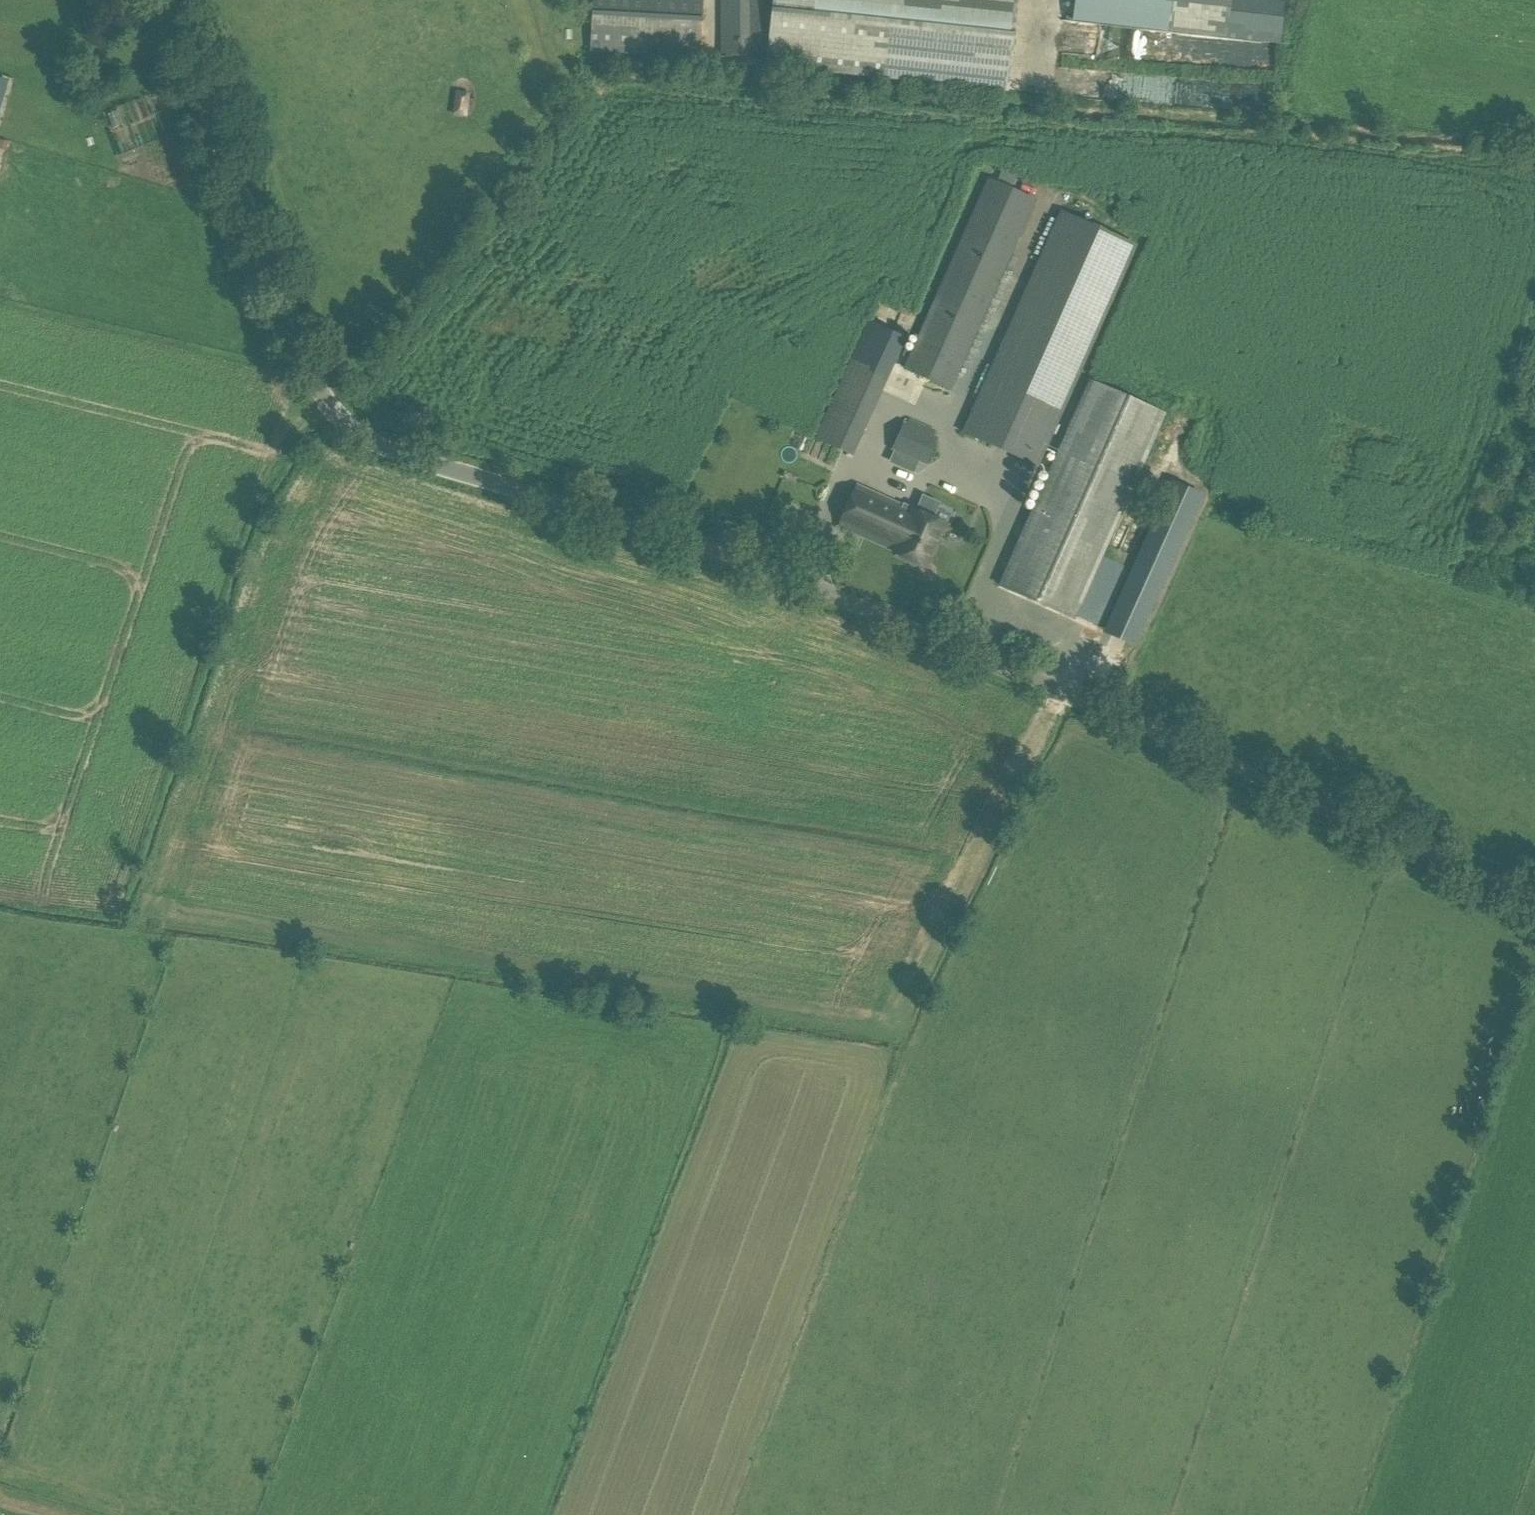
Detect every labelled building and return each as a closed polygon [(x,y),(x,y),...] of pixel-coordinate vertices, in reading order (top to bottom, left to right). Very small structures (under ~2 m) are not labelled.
[(86,4),(99,8),(101,0),(87,0),(86,4)] [(108,5),(114,9),(118,4),(112,0),(111,0),(108,5)] [(589,50),(700,56),(700,42),(703,0),(592,0),(590,36),(589,50)] [(721,57),(767,57),(766,64),(1005,91),(1015,0),(720,0),(721,57)] [(1166,30),(1169,0),(1076,0),(1074,19),(1166,30)] [(9,81),(0,79),(0,113),(9,81)] [(951,389),(1034,201),(987,180),(905,369),(951,389)] [(1038,465),(1136,246),(1060,212),(962,432),(1038,465)] [(852,452),(862,430),(886,375),(852,360),(818,436),(852,452)] [(1075,616),(1165,415),(1089,381),(1000,582),(1075,616)] [(904,421),(892,447),(894,448),(919,459),(925,462),(937,436),(904,421)] [(855,498),(841,529),(927,567),(945,527),(932,521),(940,504),(922,496),(916,510),(900,503),(899,507),(862,490),(859,489),(855,498)] [(1143,578),(1153,555),(1139,548),(1128,571),(1143,578)]
